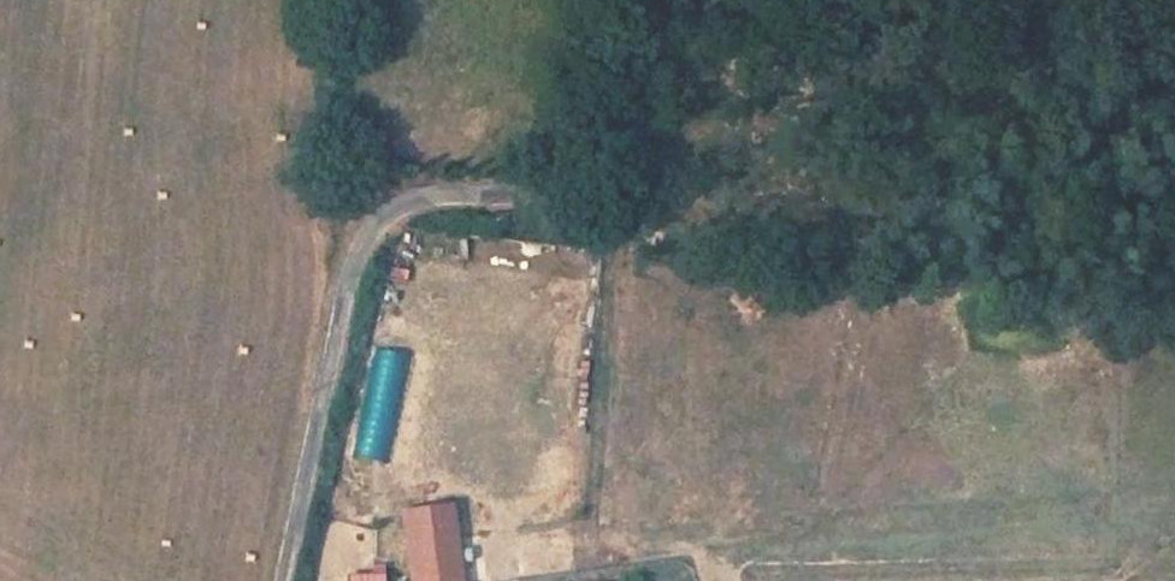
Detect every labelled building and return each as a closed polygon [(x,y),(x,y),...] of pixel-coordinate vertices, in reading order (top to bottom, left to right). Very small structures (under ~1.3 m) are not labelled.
[(399,515),(408,580),(458,580),(448,508),(399,515)] [(343,580),(381,580),(381,572),(342,574),(343,580)]
